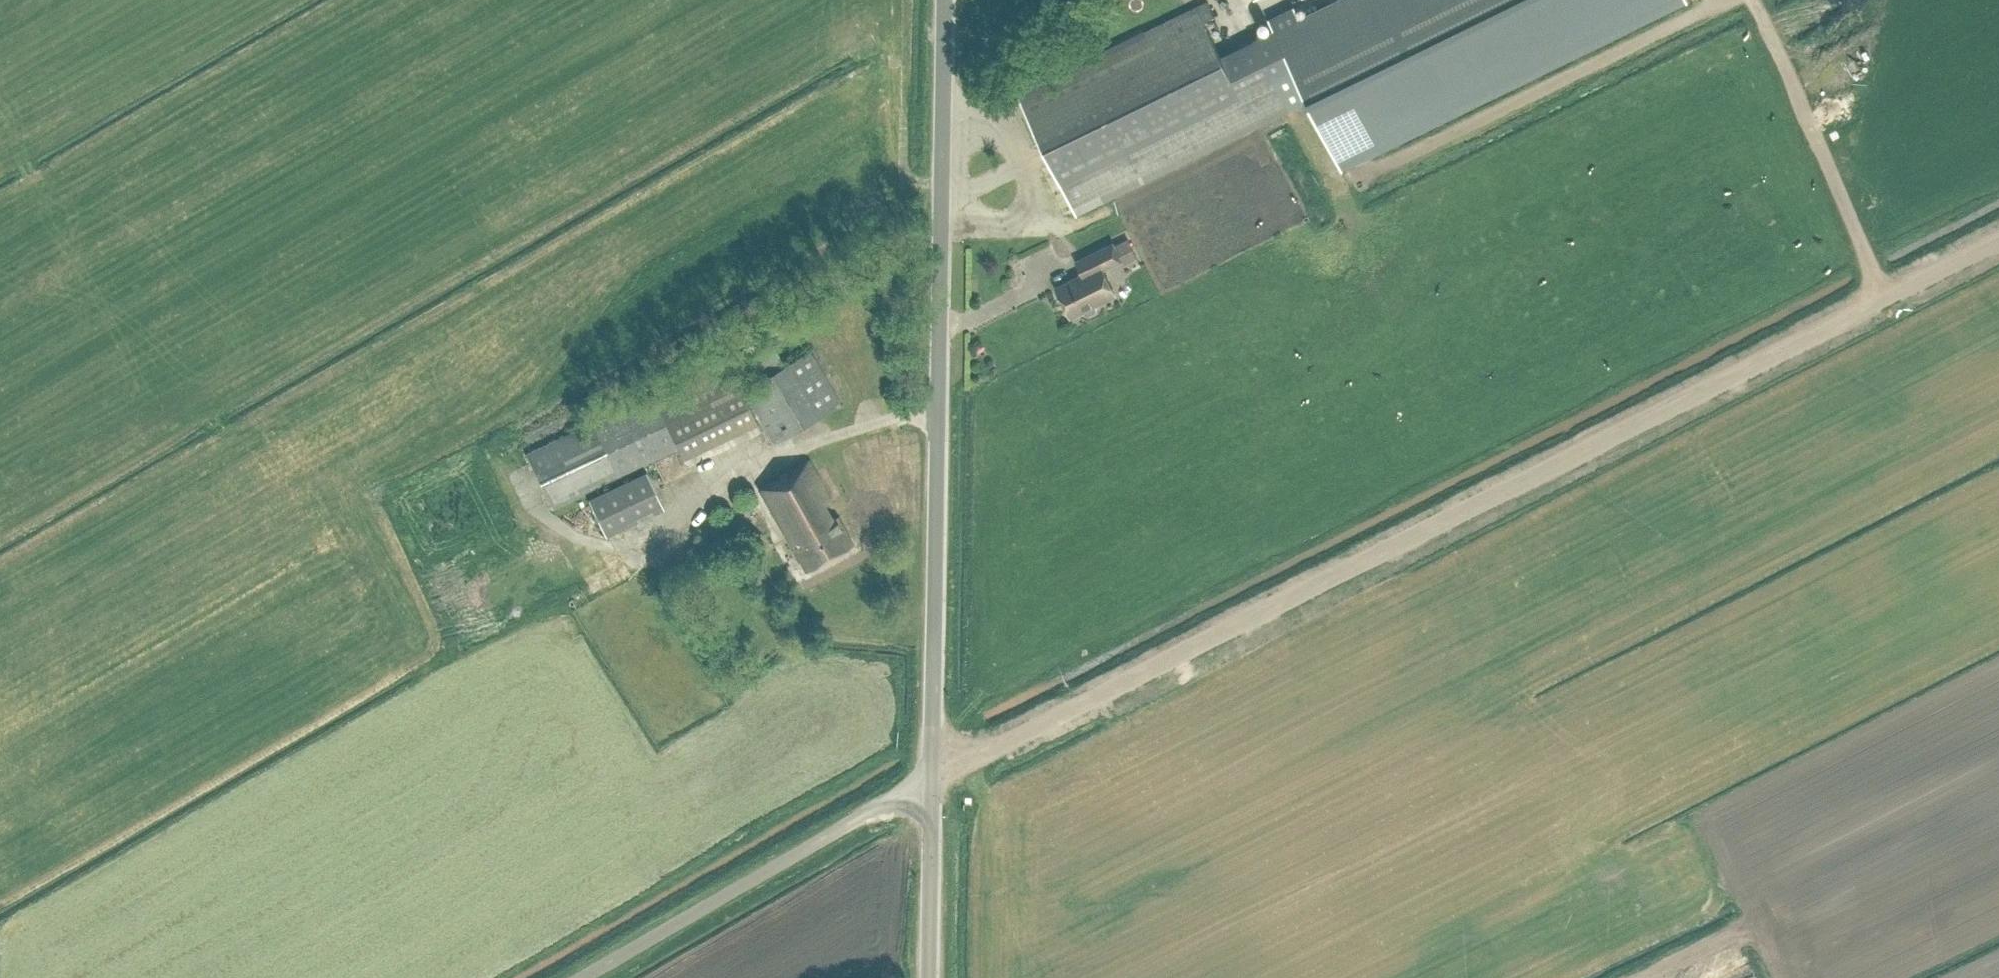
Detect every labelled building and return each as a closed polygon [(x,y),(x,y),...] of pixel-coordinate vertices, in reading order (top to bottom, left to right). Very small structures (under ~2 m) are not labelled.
[(1686,0),(1332,0),(1298,16),(1293,5),(1267,17),(1273,29),(1221,54),(1232,77),(1263,62),(1271,78),(1292,68),(1341,169),(1687,2),(1686,0)] [(1263,62),(1232,77),(1221,54),(1198,6),(1018,93),(1075,211),(1286,109),(1271,78),(1263,62)] [(1128,238),(1114,244),(1113,243),(1084,257),(1090,269),(1056,286),(1071,316),(1084,310),(1085,312),(1088,314),(1095,310),(1096,307),(1095,305),(1115,295),(1103,269),(1122,260),(1123,264),(1137,257),(1128,238)] [(812,354),(787,368),(765,332),(740,347),(761,383),(746,392),(771,435),(837,398),(812,354)] [(552,507),(675,448),(680,458),(754,422),(725,359),(527,453),(552,507)] [(805,566),(851,541),(837,515),(832,517),(824,502),(829,500),(807,460),(761,485),(805,566)] [(645,470),(588,498),(605,534),(663,507),(645,470)]
